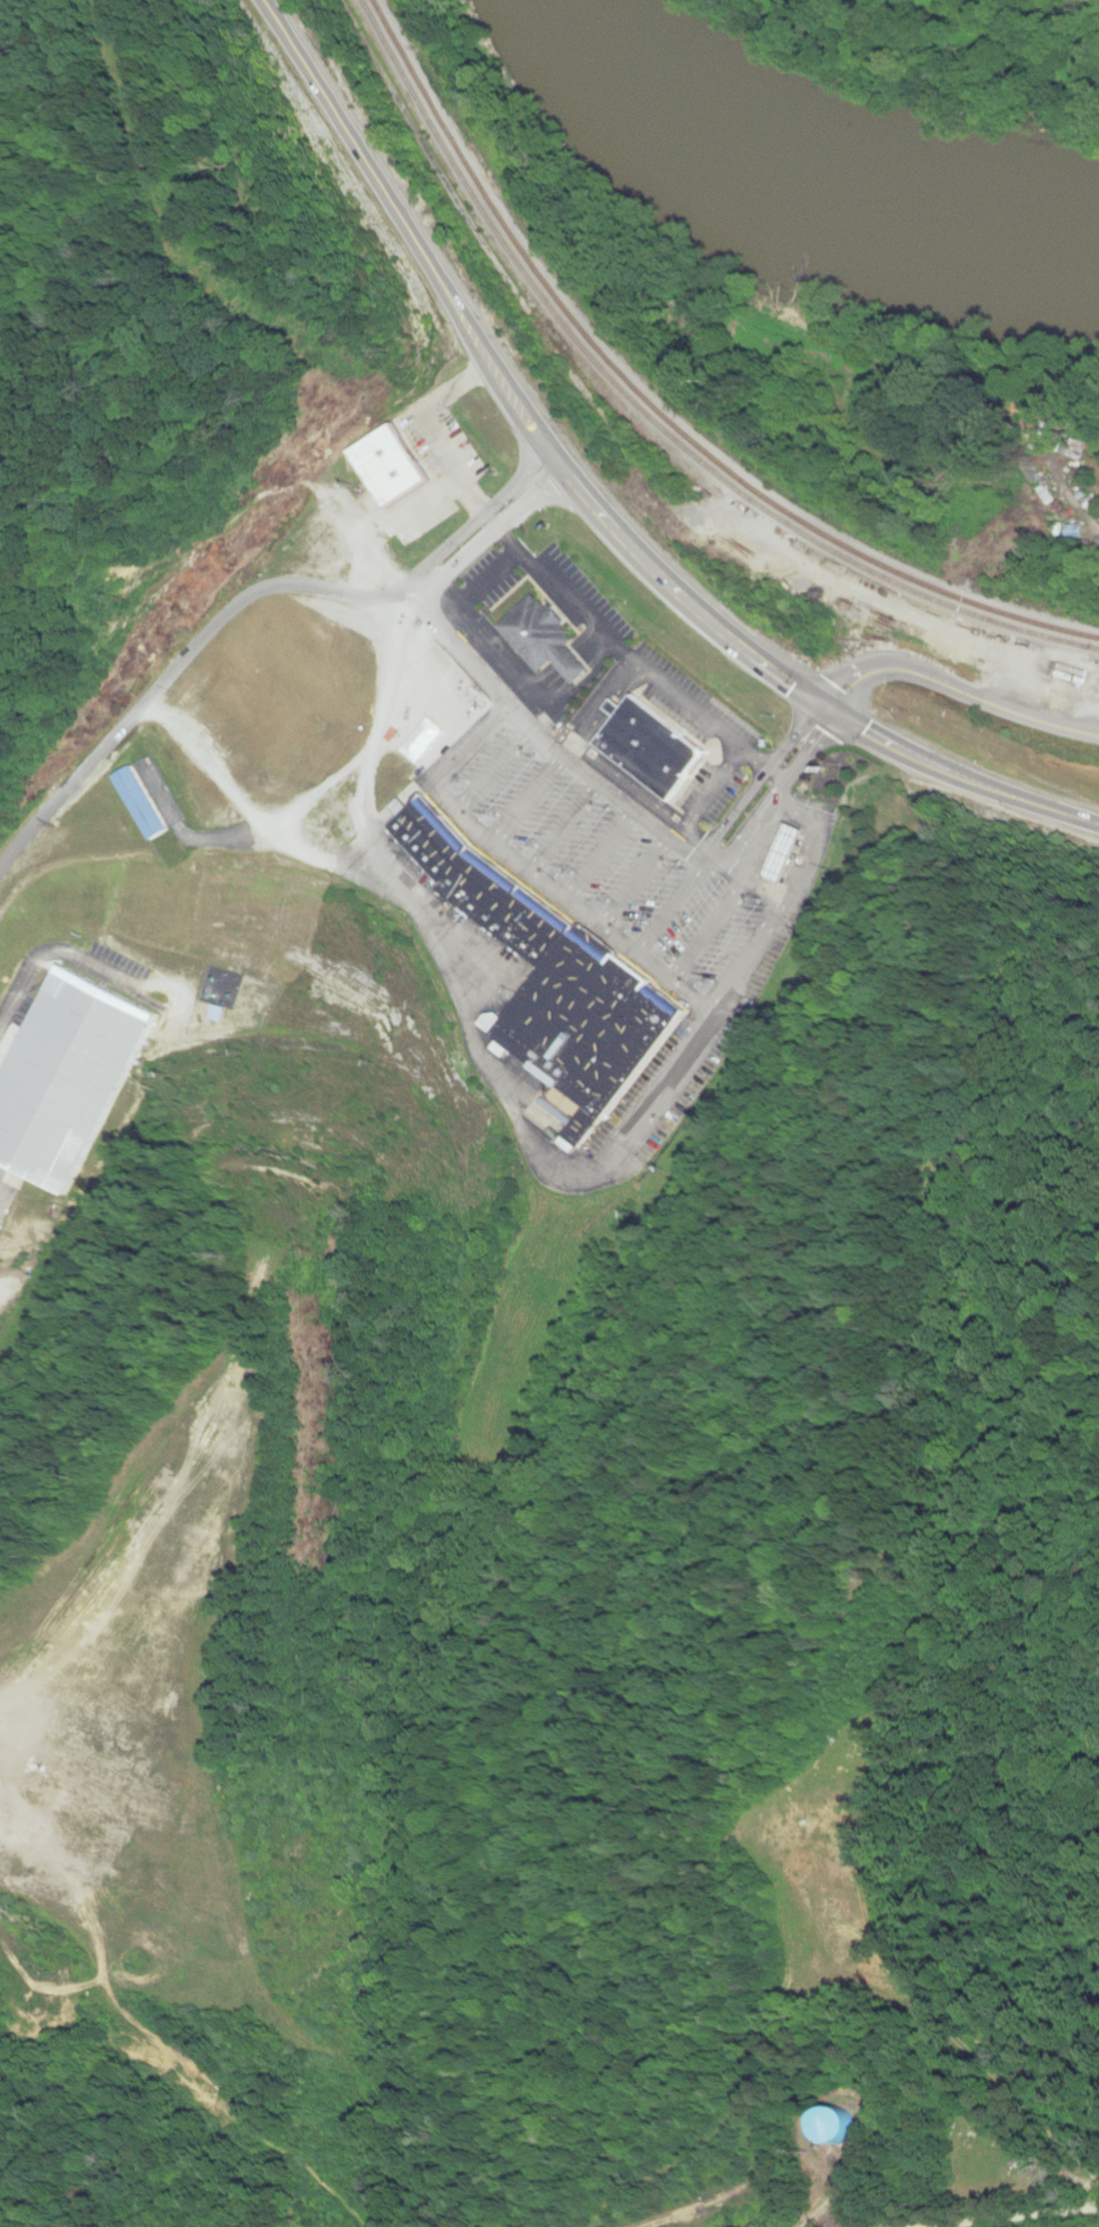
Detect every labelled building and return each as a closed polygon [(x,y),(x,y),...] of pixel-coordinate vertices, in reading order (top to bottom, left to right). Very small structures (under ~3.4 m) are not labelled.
[(430,482),(394,424),(349,452),(385,510),(430,482)] [(500,626),(540,673),(554,661),(574,685),(591,671),(570,647),(578,640),(538,594),(500,626)] [(596,748),(671,804),(709,752),(633,697),(596,748)] [(148,842),(169,832),(136,766),(116,776),(148,842)] [(685,1012),(661,996),(647,977),(527,897),(524,893),(512,885),(506,877),(454,840),(424,800),(398,820),(394,826),(450,901),(528,955),(540,972),(494,1037),(501,1046),(586,1106),(564,1136),(578,1146),(585,1140),(590,1134),(610,1119),(685,1012)] [(767,878),(786,885),(807,831),(788,824),(767,878)] [(154,1012),(54,967),(0,1087),(0,1162),(73,1195),(154,1012)] [(828,2143),(851,2140),(847,2107),(823,2110),(828,2143)]
